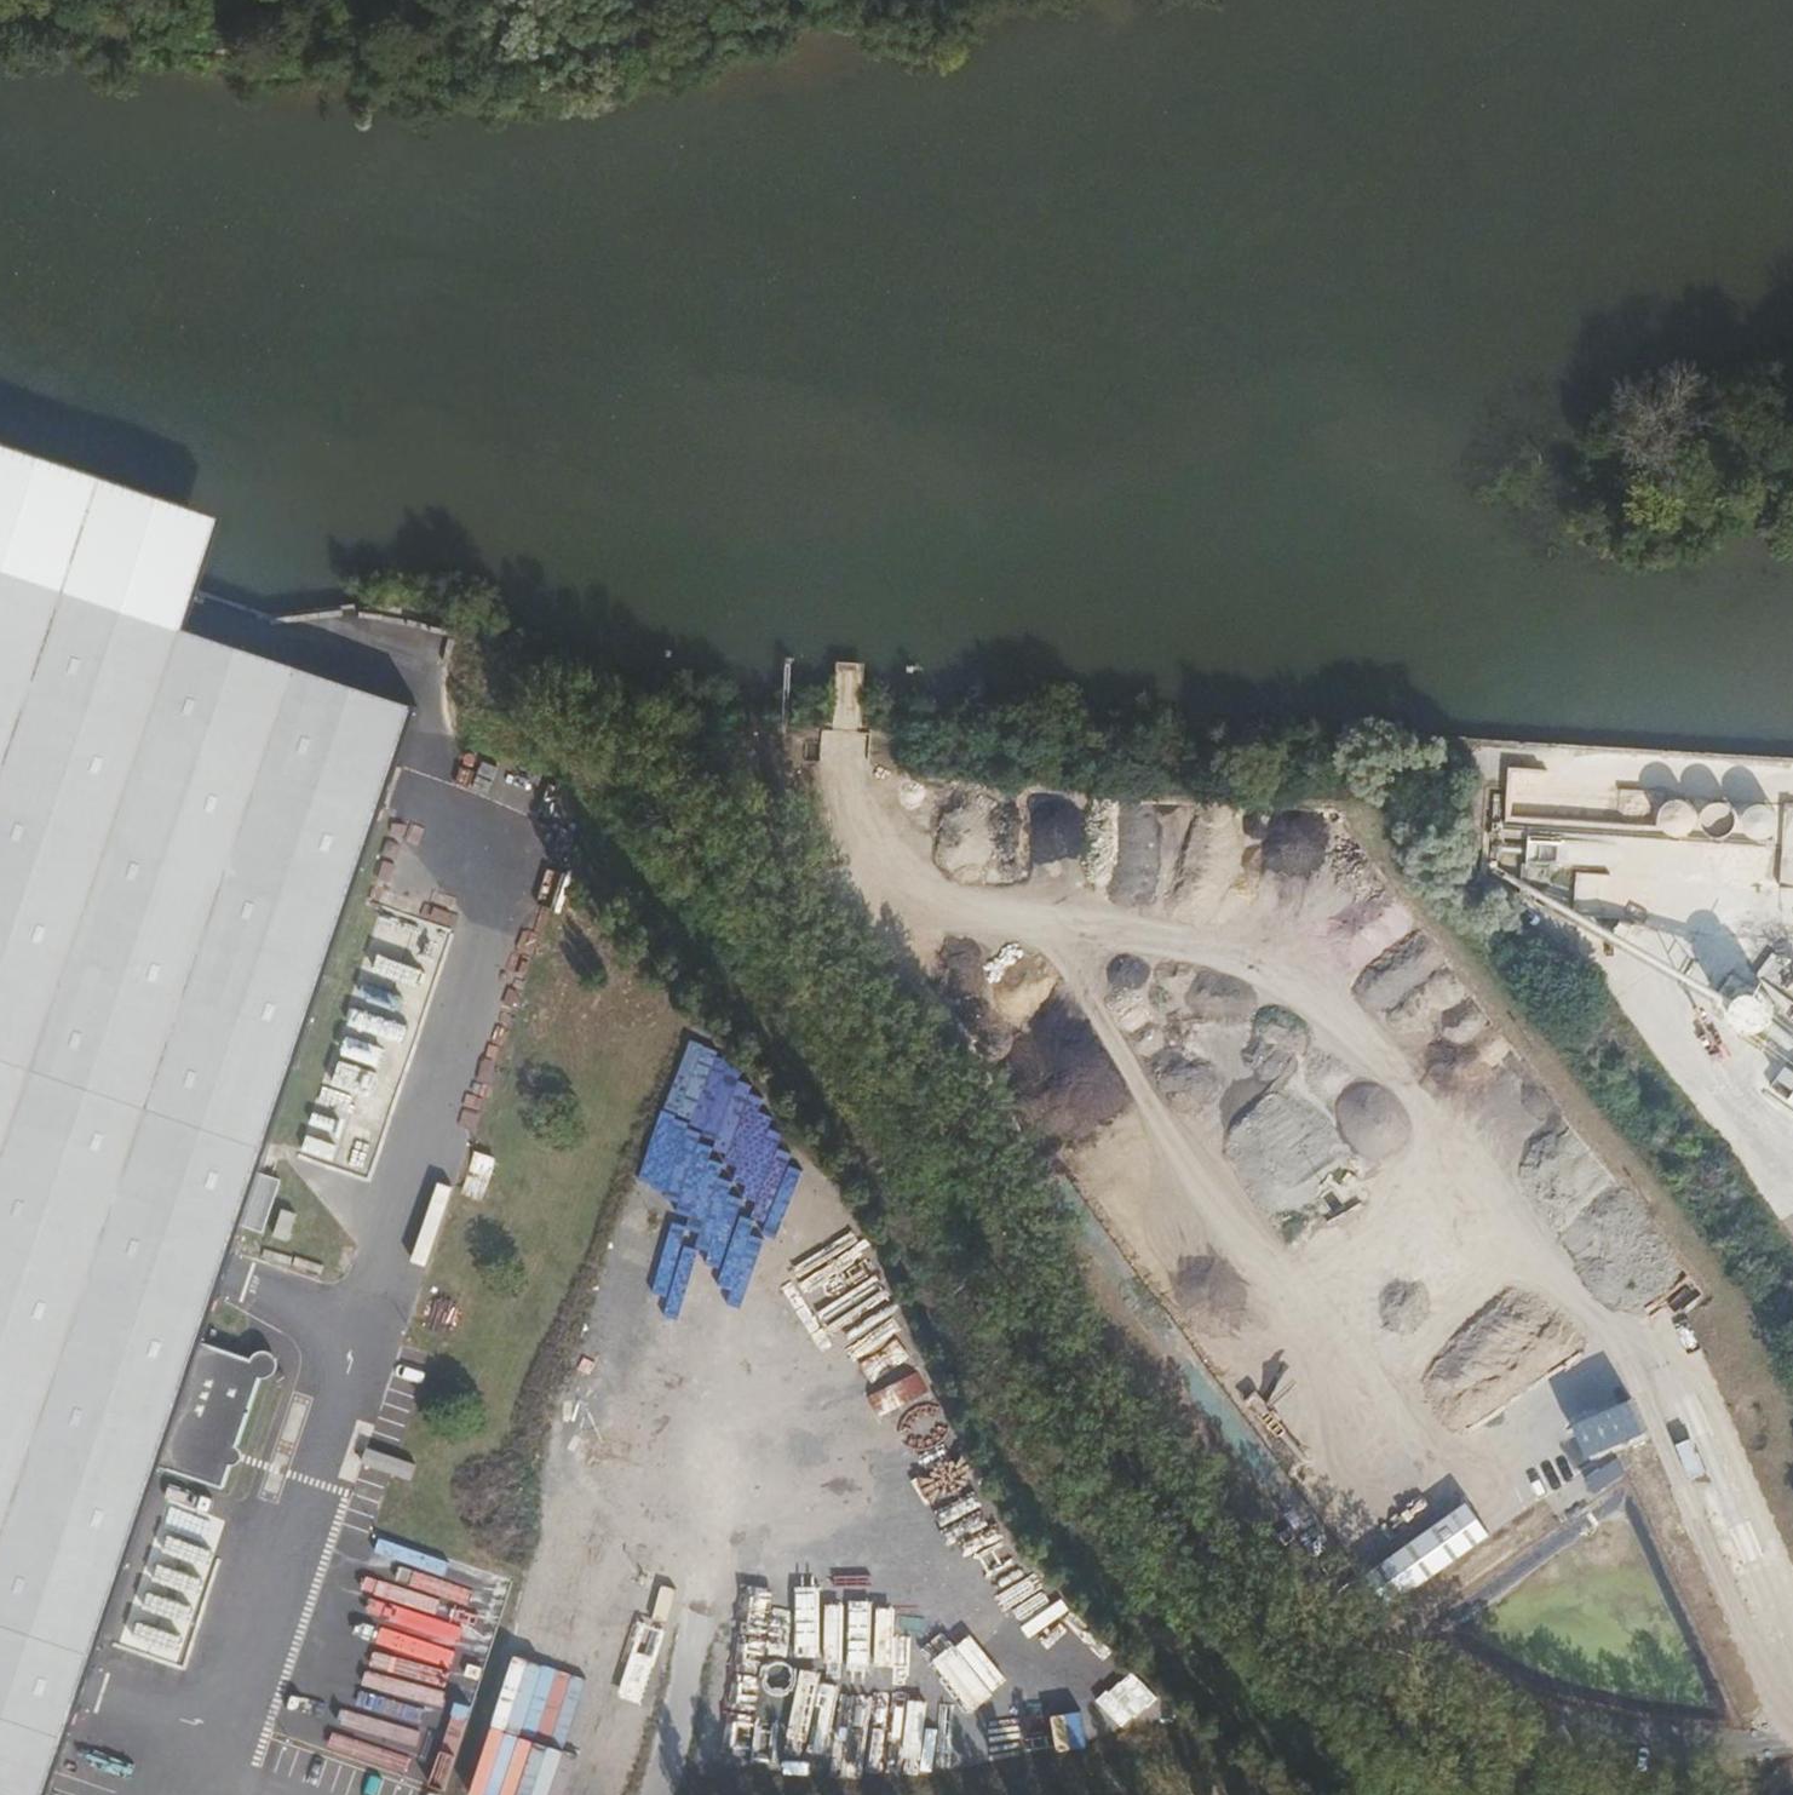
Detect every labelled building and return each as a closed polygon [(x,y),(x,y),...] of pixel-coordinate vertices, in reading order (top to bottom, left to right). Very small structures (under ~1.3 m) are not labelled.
[(211,506),(0,434),(0,565),(170,623),(211,506)] [(0,565),(0,1794),(45,1794),(55,1766),(76,1773),(82,1755),(60,1747),(68,1725),(156,1468),(218,1489),(260,1365),(198,1343),(238,1226),(259,1234),(276,1181),(256,1174),(403,741),(415,706),(170,623),(0,565)] [(1751,999),(1729,985),(1714,1010),(1755,1035),(1768,1014),(1784,1024),(1792,1009),(1792,1006),(1780,998),(1792,977),(1792,970),(1776,959),(1751,999)] [(1792,1104),(1792,1052),(1769,1086),(1792,1104)] [(293,1214),(280,1210),(271,1236),(284,1241),(293,1214)] [(1603,1449),(1643,1432),(1629,1399),(1589,1416),(1603,1449)] [(1466,1504),(1364,1575),(1386,1607),(1488,1535),(1466,1504)] [(420,1757),(461,1621),(392,1600),(351,1736),(420,1757)]
